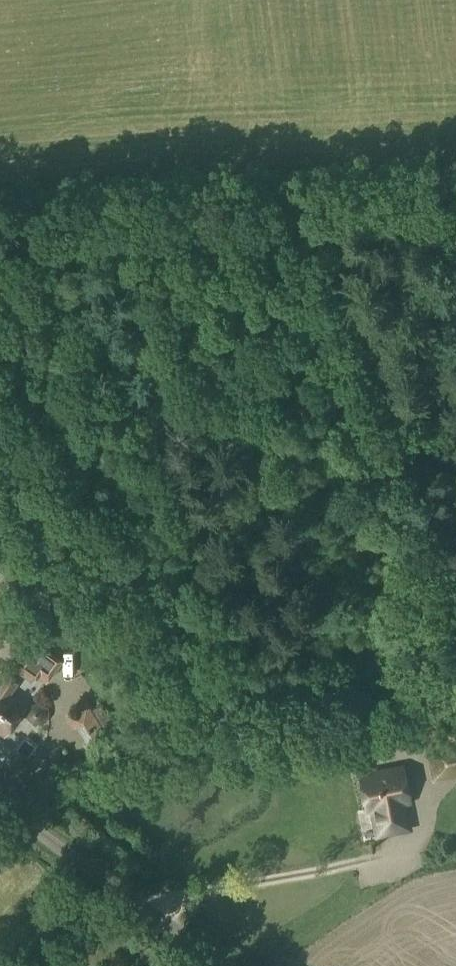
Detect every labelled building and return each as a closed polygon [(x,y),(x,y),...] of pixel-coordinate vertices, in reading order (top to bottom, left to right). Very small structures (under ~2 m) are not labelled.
[(0,618),(0,636),(18,649),(6,666),(24,678),(32,684),(33,685),(38,678),(46,683),(61,661),(46,649),(49,645),(41,639),(35,635),(40,628),(9,605),(0,618)] [(3,736),(25,706),(9,695),(14,687),(10,684),(13,680),(4,673),(0,678),(0,680),(1,681),(0,682),(0,734),(3,736)] [(111,744),(85,698),(76,703),(79,708),(66,716),(73,729),(76,727),(86,744),(83,746),(90,758),(111,744)] [(400,817),(398,804),(407,802),(400,768),(360,777),(366,810),(372,809),(377,835),(407,829),(404,816),(400,817)]
